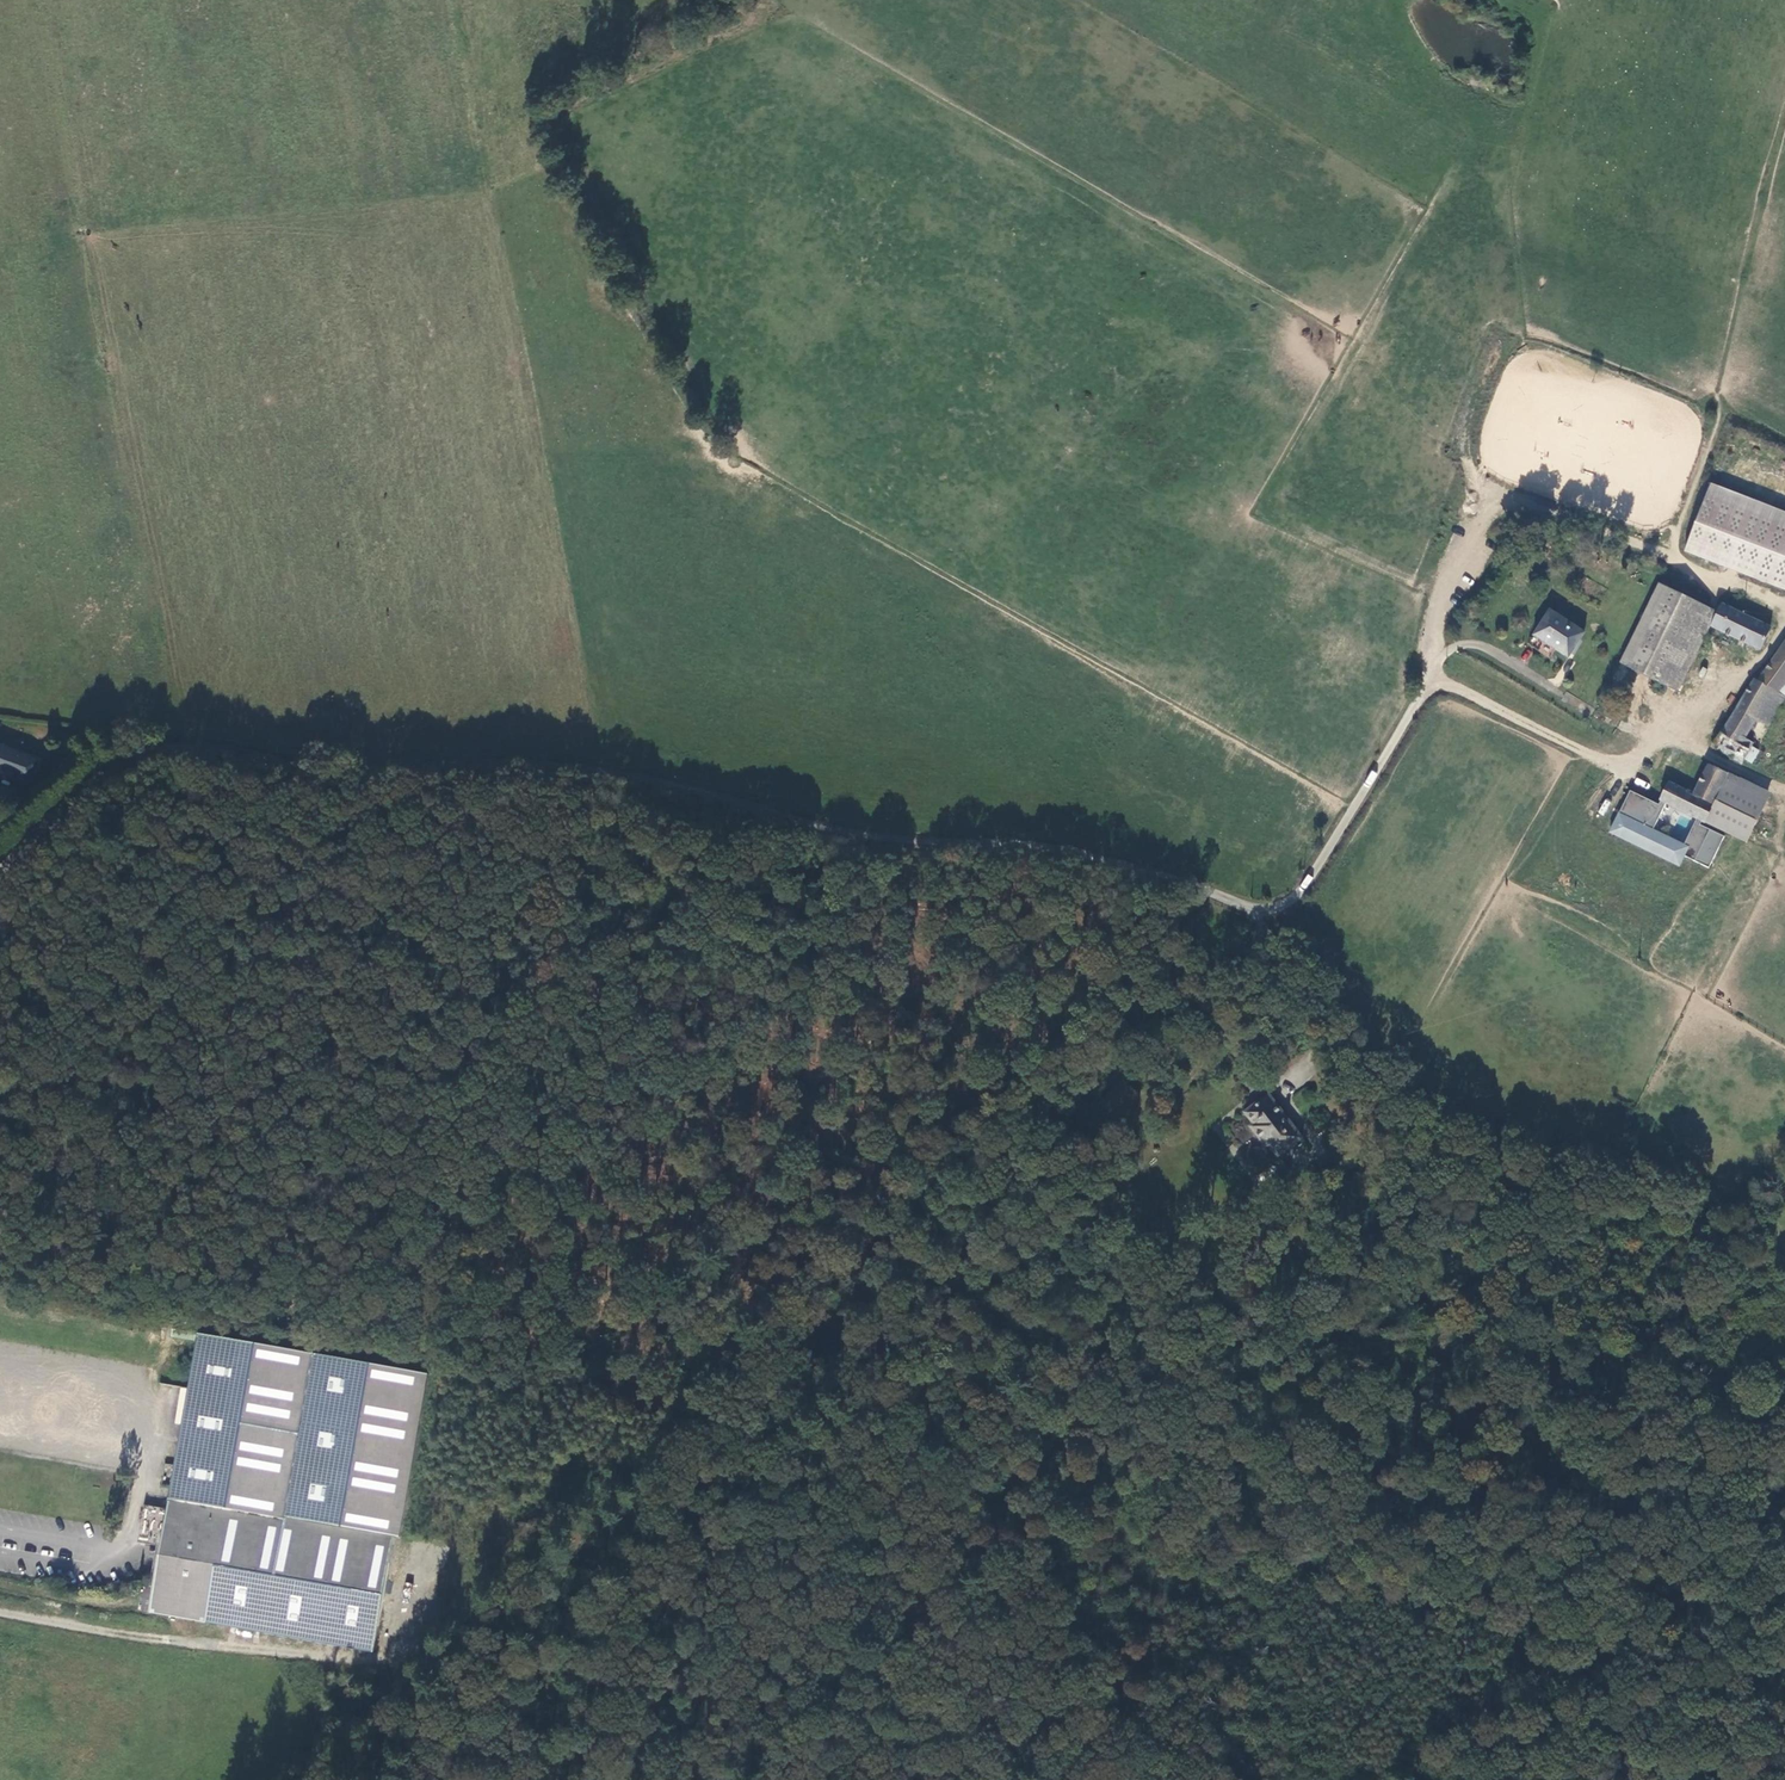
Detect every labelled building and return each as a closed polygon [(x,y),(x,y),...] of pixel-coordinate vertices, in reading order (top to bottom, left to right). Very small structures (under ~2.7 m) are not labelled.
[(1685,552),(1784,589),(1784,513),(1710,485),(1685,552)] [(1675,691),(1714,612),(1667,589),(1628,667),(1675,691)] [(1759,651),(1769,627),(1720,604),(1710,629),(1759,651)] [(1585,632),(1549,610),(1533,637),(1568,660),(1585,632)] [(1714,750),(1739,767),(1752,745),(1742,739),(1755,719),(1766,727),(1784,698),(1777,693),(1780,688),(1784,681),(1784,641),(1758,679),(1754,677),(1711,749),(1714,750)] [(0,747),(0,777),(34,790),(45,762),(0,747)] [(1698,765),(1686,793),(1704,802),(1714,777),(1716,772),(1698,765)] [(1714,777),(1704,802),(1696,820),(1702,822),(1736,838),(1755,794),(1714,777)] [(1659,803),(1696,820),(1704,802),(1686,793),(1660,781),(1651,799),(1659,803)] [(1659,803),(1658,805),(1630,792),(1608,833),(1679,868),(1685,857),(1709,870),(1727,835),(1700,825),(1702,822),(1696,820),(1659,803)] [(1304,1137),(1268,1093),(1244,1112),(1254,1125),(1249,1130),(1264,1149),(1271,1145),(1280,1156),(1304,1137)] [(148,1620),(375,1656),(391,1540),(397,1541),(424,1378),(195,1341),(148,1620)]
